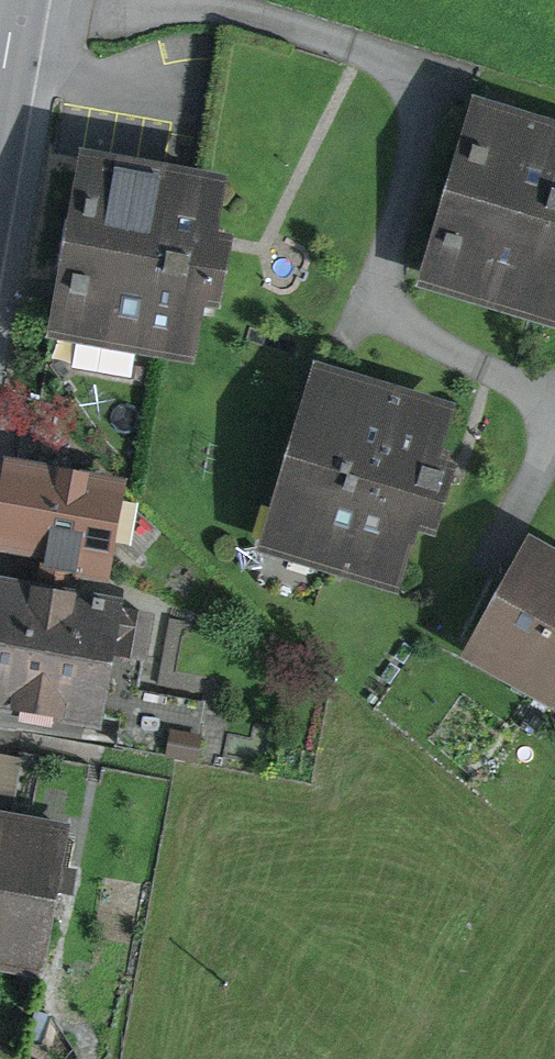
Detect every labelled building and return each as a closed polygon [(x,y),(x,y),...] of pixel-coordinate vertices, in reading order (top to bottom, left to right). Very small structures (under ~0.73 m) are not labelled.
[(448,283),(554,321),(554,124),(506,105),(448,283)] [(119,139),(77,334),(222,364),(264,170),(119,139)] [(491,418),(343,365),(280,541),(428,594),(491,418)] [(15,442),(2,538),(131,558),(145,462),(15,442)] [(530,539),(488,656),(554,680),(554,548),(530,539)] [(152,695),(149,725),(204,732),(214,665),(166,658),(175,591),(0,565),(0,675),(152,695)] [(0,821),(0,963),(33,970),(59,832),(0,821)]
